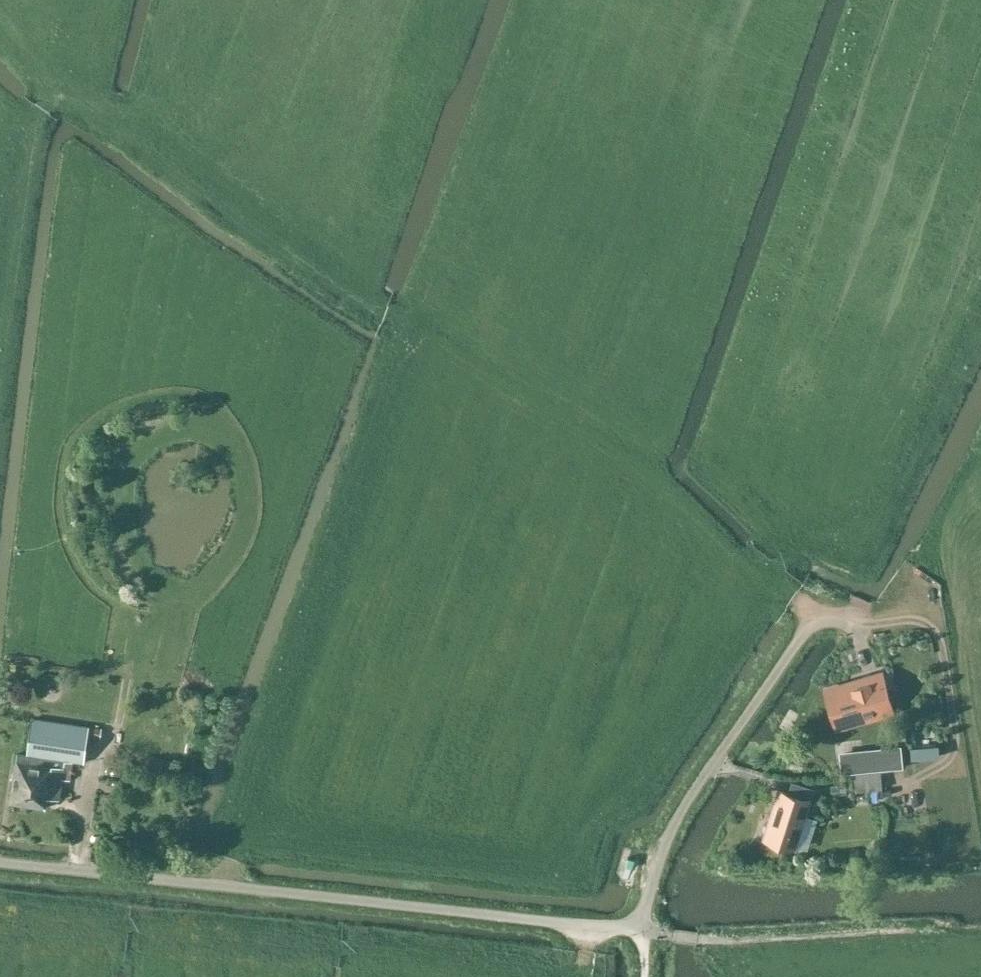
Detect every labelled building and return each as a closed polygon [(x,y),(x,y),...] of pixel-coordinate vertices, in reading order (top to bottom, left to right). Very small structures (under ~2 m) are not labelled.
[(823,687),(836,730),(896,713),(883,669),(823,687)] [(70,779),(73,761),(85,763),(88,736),(101,738),(102,728),(89,726),(90,725),(32,717),(27,755),(16,754),(11,804),(46,810),(48,798),(59,800),(63,778),(70,779)] [(902,765),(901,748),(846,752),(847,771),(902,765)] [(855,774),(856,791),(883,788),(881,771),(855,774)] [(763,837),(779,843),(795,848),(813,789),(793,783),(790,792),(779,789),(763,837)]
